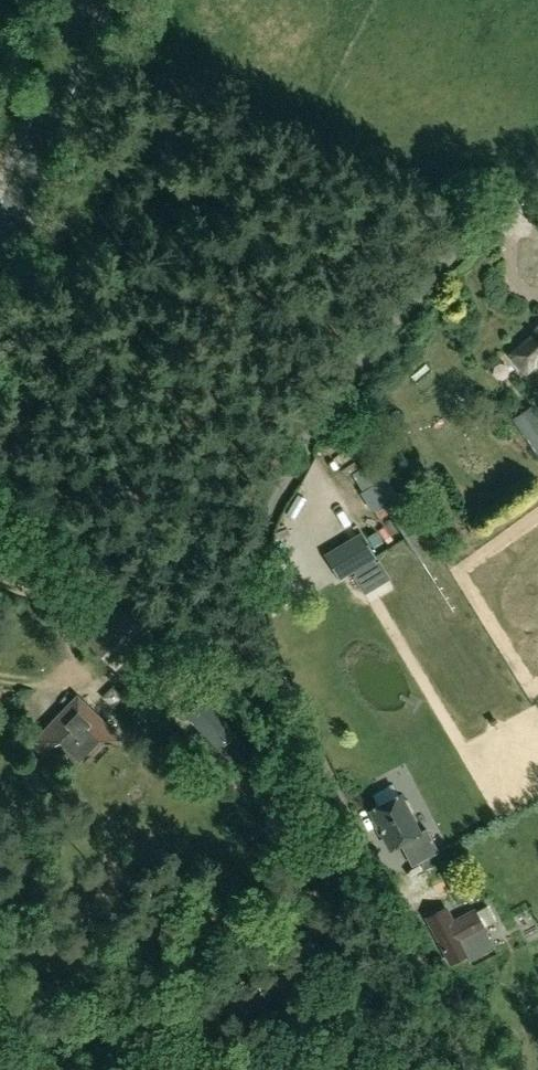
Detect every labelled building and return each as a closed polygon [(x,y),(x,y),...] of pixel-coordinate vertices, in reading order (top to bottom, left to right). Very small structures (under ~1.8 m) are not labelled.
[(532,334),(533,337),(510,357),(525,375),(536,366),(537,368),(537,329),(532,334)] [(537,459),(537,417),(532,408),(512,421),(537,459)] [(359,536),(324,557),(339,582),(374,561),(359,536)] [(184,710),(236,768),(251,751),(204,702),(202,703),(197,697),(184,710)] [(58,742),(78,763),(98,742),(121,741),(77,698),(34,743),(58,742)] [(369,810),(389,849),(401,843),(412,866),(438,853),(426,829),(419,832),(399,794),(369,810)] [(448,883),(468,873),(456,849),(417,870),(439,913),(426,920),(450,965),(467,956),(470,962),(494,949),(474,911),(459,919),(446,893),(448,883)]
